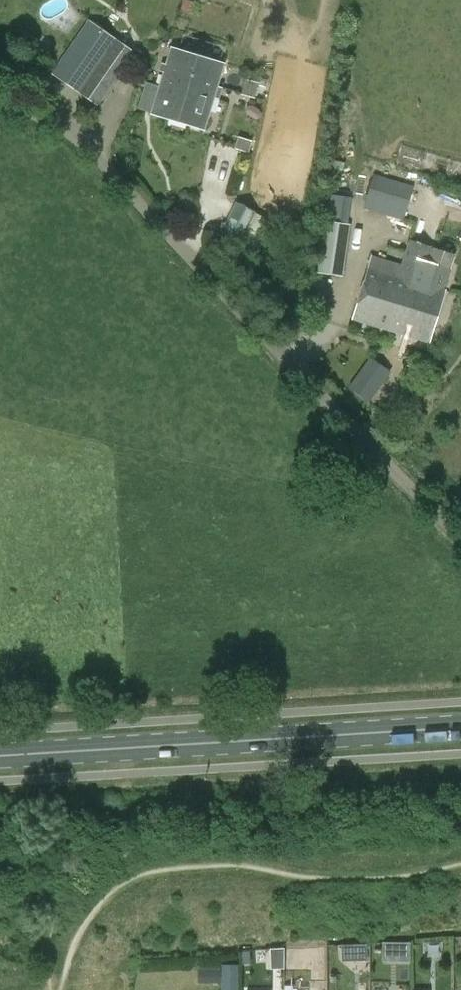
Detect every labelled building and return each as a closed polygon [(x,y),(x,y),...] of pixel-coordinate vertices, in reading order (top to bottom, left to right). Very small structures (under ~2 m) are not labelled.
[(98,106),(136,53),(88,20),(52,73),(98,106)] [(153,114),(170,119),(173,107),(177,108),(183,89),(181,88),(184,78),(182,77),(189,54),(173,49),(153,114)] [(223,64),(189,54),(182,77),(184,78),(181,88),(183,89),(177,108),(173,107),(170,119),(203,129),(223,64)] [(373,176),(363,211),(403,222),(414,188),(373,176)] [(347,222),(351,196),(334,194),(330,219),(347,222)] [(249,247),(263,217),(236,203),(221,232),(249,247)] [(323,273),(346,274),(348,223),(325,222),(323,273)] [(444,291),(451,269),(427,262),(431,250),(410,243),(403,266),(372,256),(353,318),(430,341),(445,291),(444,291)] [(369,402),(389,374),(368,359),(349,389),(369,402)] [(368,957),(368,942),(342,943),(343,959),(368,957)] [(238,965),(221,965),(221,989),(238,989),(238,965)] [(220,971),(219,971),(219,967),(197,967),(197,971),(212,971),(212,983),(220,983),(220,971)]
